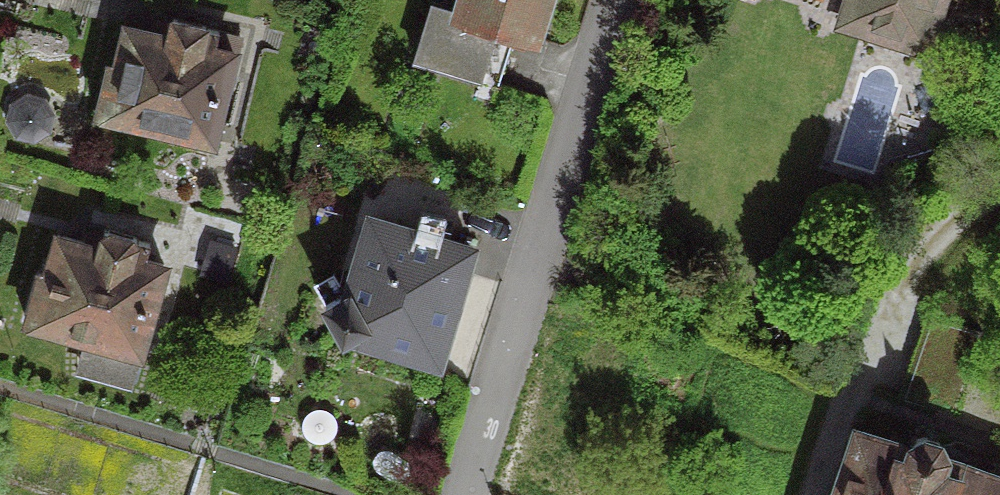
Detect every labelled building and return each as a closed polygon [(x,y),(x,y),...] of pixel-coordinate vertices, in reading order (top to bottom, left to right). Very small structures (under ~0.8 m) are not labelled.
[(426,5),(409,61),(473,80),(489,27),(529,40),(542,0),(454,0),(450,13),(426,5)] [(859,29),(917,47),(931,0),(868,0),(859,29)] [(103,67),(98,89),(91,114),(205,141),(226,53),(208,49),(212,32),(199,29),(199,28),(167,20),(162,38),(120,28),(112,69),(103,67)] [(42,163),(50,129),(85,138),(91,114),(98,89),(0,64),(0,152),(42,163)] [(21,98),(8,106),(4,121),(12,134),(27,138),(40,131),(44,116),(36,102),(21,98)] [(385,333),(381,345),(430,359),(463,249),(365,219),(343,292),(318,305),(337,339),(361,326),(385,333)] [(40,277),(32,275),(19,322),(84,340),(76,371),(123,384),(157,267),(138,262),(143,245),(129,241),(130,240),(98,231),(92,249),(51,237),(40,277)] [(228,251),(209,245),(200,274),(220,280),(228,251)] [(938,463),(940,457),(938,456),(933,445),(925,440),(918,439),(910,441),(905,445),(903,451),(854,434),(833,494),(999,494),(999,484),(938,463)]
